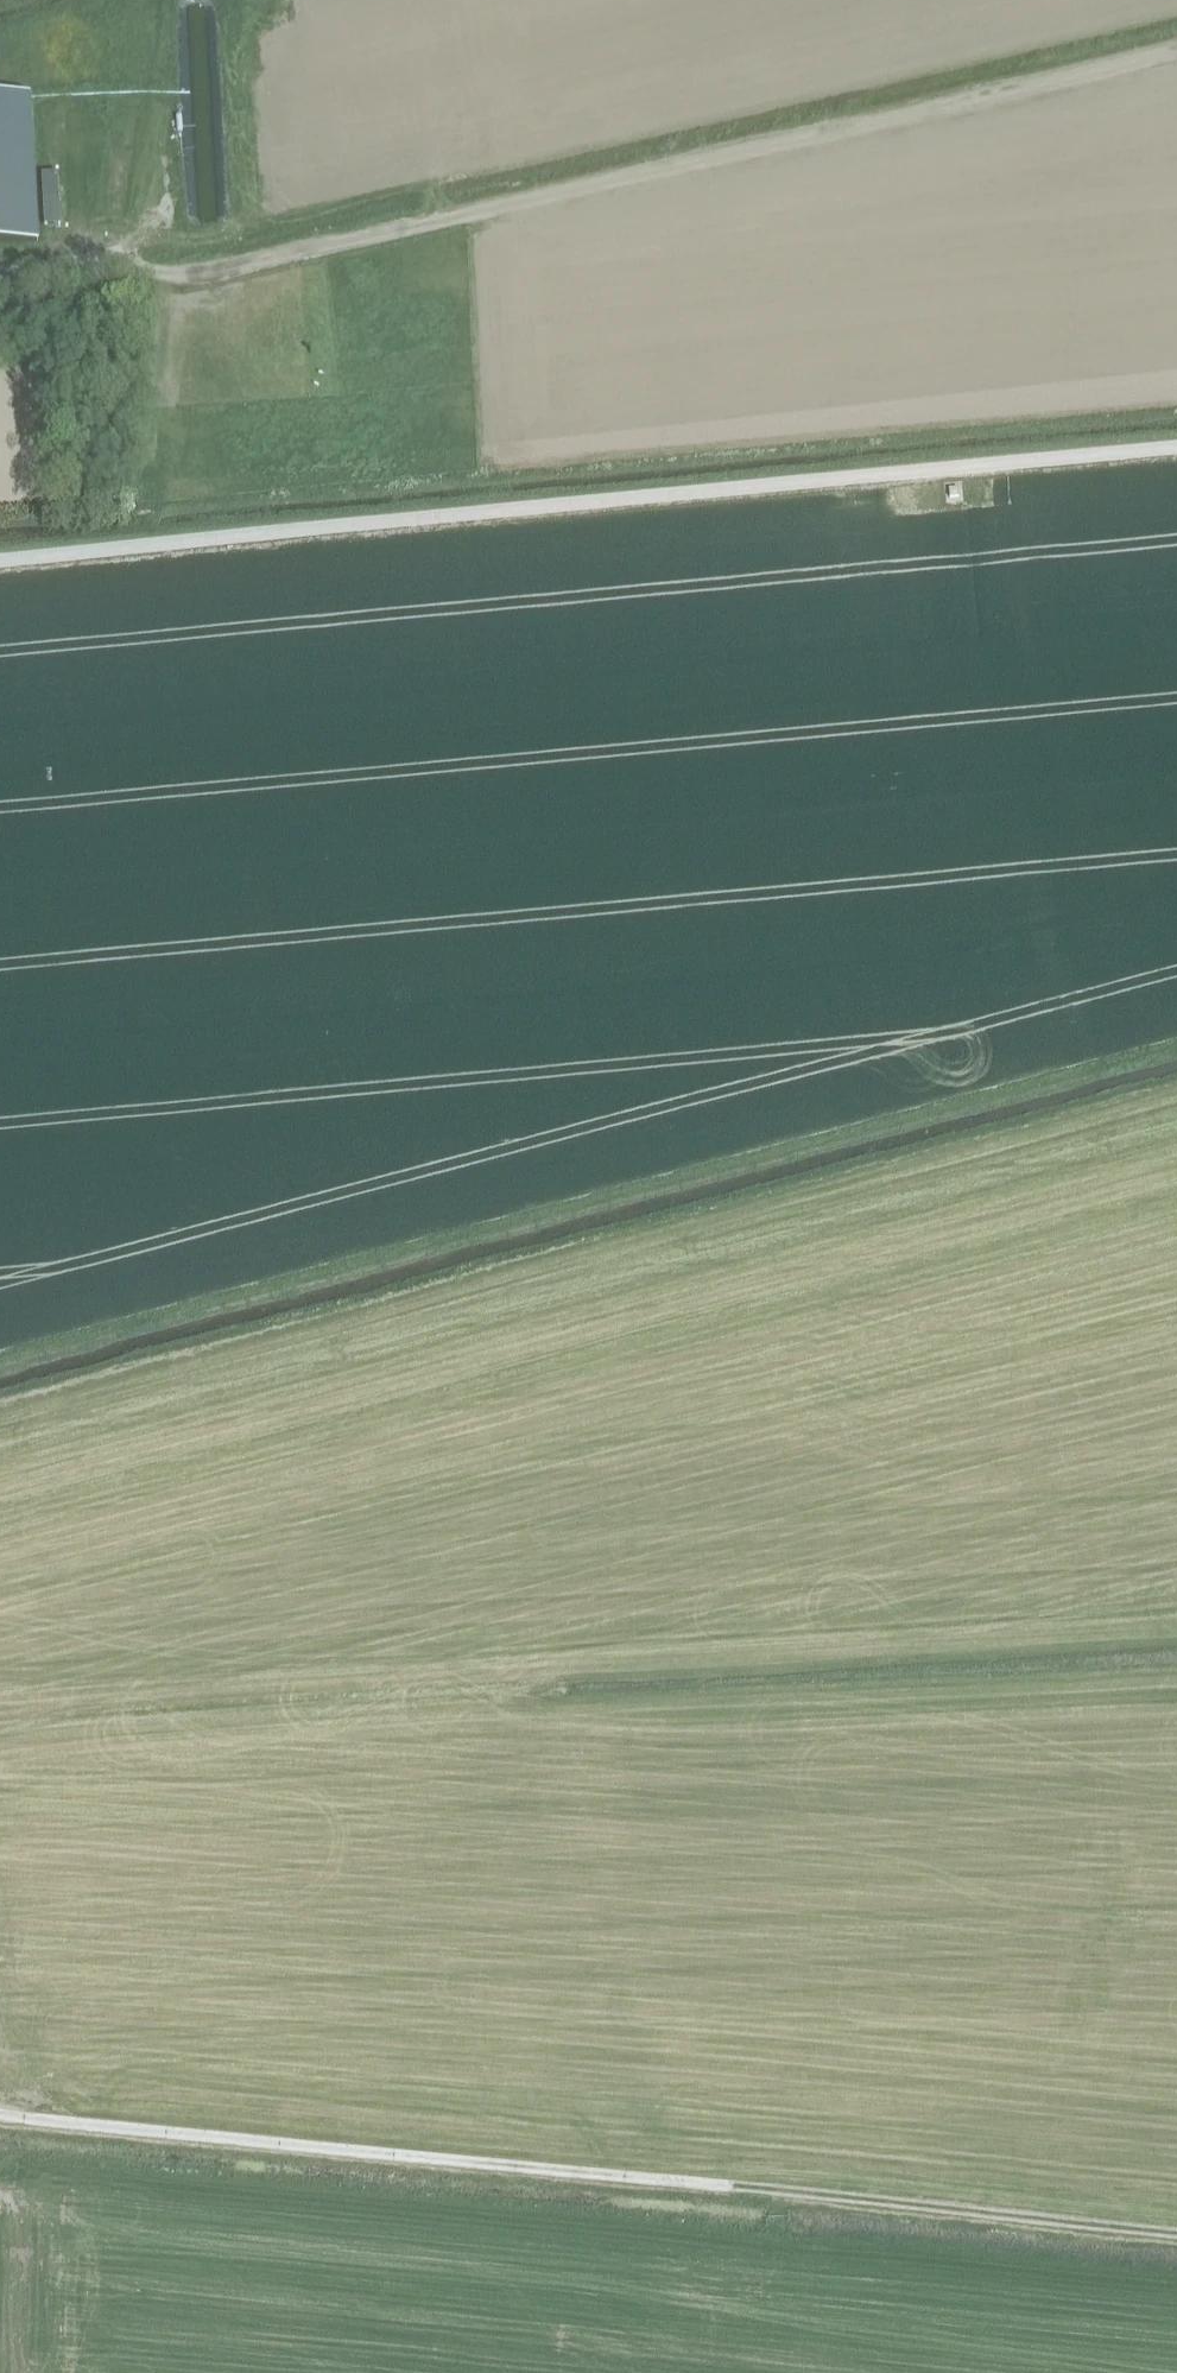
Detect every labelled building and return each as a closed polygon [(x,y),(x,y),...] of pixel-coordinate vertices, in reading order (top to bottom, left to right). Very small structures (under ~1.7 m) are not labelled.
[(27,98),(0,100),(0,243),(34,241),(27,98)]
